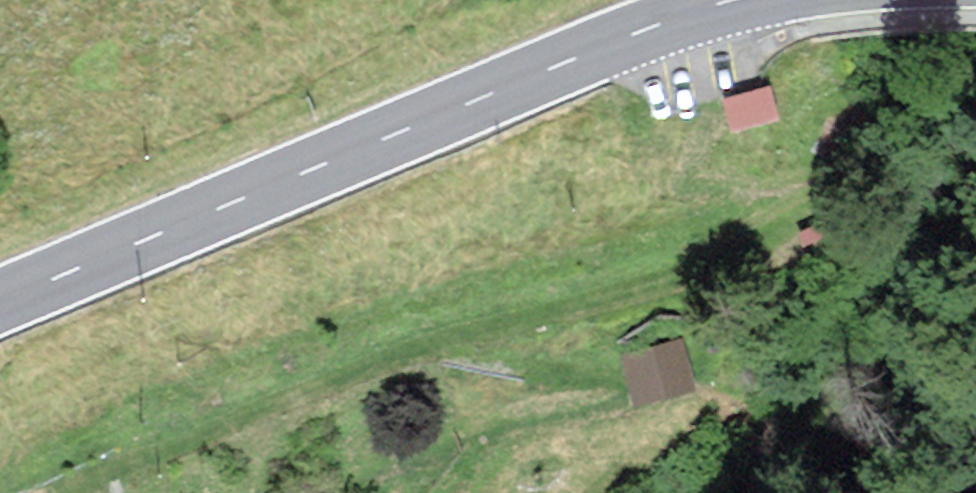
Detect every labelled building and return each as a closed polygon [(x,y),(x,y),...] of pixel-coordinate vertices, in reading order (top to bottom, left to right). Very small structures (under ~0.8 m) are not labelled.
[(749,85),(711,94),(717,123),(756,114),(749,85)]
